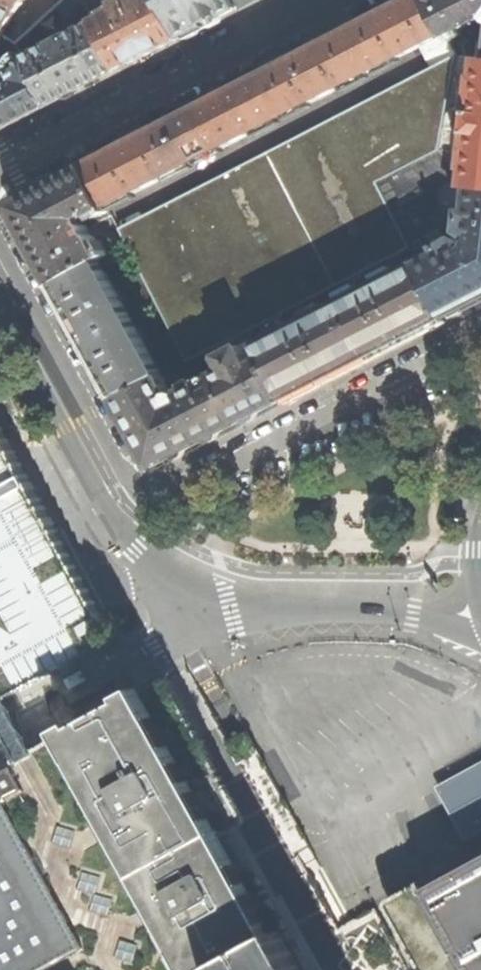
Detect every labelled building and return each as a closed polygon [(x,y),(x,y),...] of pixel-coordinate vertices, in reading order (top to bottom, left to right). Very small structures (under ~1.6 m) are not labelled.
[(1,34),(24,0),(0,0),(0,33),(1,34)] [(118,69),(147,54),(178,38),(159,0),(120,0),(115,3),(118,9),(94,22),(118,69)] [(178,38),(205,24),(239,7),(235,0),(159,0),(178,38)] [(349,29),(371,71),(447,32),(430,0),(406,0),(387,10),(349,29)] [(447,32),(458,54),(480,56),(480,35),(472,35),(468,28),(480,20),(480,0),(430,0),(447,32)] [(94,21),(23,57),(47,106),(82,88),(118,69),(94,22),(94,21)] [(296,56),(262,74),(284,116),(371,71),(349,29),(296,56)] [(2,44),(11,57),(20,52),(16,44),(7,37),(2,44)] [(8,66),(15,80),(3,86),(0,81),(0,130),(47,106),(23,57),(20,52),(11,57),(12,61),(8,66)] [(458,54),(458,55),(442,149),(461,174),(470,185),(480,187),(480,56),(458,54)] [(119,229),(190,361),(206,353),(248,331),(412,247),(380,182),(442,149),(458,55),(119,229)] [(219,96),(175,119),(197,161),(284,116),(262,74),(219,96)] [(133,140),(86,165),(108,207),(197,161),(175,119),(133,140)] [(439,247),(457,238),(431,189),(461,174),(442,149),(380,182),(412,247),(419,261),(440,250),(439,247)] [(86,165),(10,203),(33,245),(54,284),(102,257),(104,256),(84,217),(89,215),(94,225),(112,216),(108,207),(86,165)] [(457,238),(439,247),(440,250),(419,261),(448,316),(480,299),(480,187),(470,185),(464,229),(476,237),(470,246),(458,237),(457,238)] [(163,375),(102,257),(54,284),(84,340),(117,399),(163,375)] [(448,316),(419,261),(255,345),(256,347),(262,359),(284,400),(325,379),(405,338),(448,316)] [(248,331),(206,353),(212,366),(226,358),(230,367),(217,374),(241,422),(261,412),(284,400),(262,359),(254,364),(248,352),(256,347),(255,345),(248,331)] [(171,390),(163,375),(117,399),(154,467),(195,446),(241,422),(217,374),(200,382),(196,374),(212,366),(206,353),(190,361),(172,370),(180,385),(171,390)] [(1,692),(7,694),(12,696),(97,649),(99,646),(98,644),(93,634),(108,625),(109,623),(109,621),(98,600),(78,564),(0,423),(0,694),(1,692)] [(331,965),(323,952),(319,944),(314,936),(296,905),(291,895),(241,809),(225,781),(218,769),(209,754),(187,715),(180,703),(166,679),(147,689),(146,686),(88,717),(66,729),(69,734),(60,739),(38,751),(0,772),(0,969),(334,969),(331,965)] [(390,899),(429,969),(480,969),(480,850),(467,858),(436,874),(390,899)]
